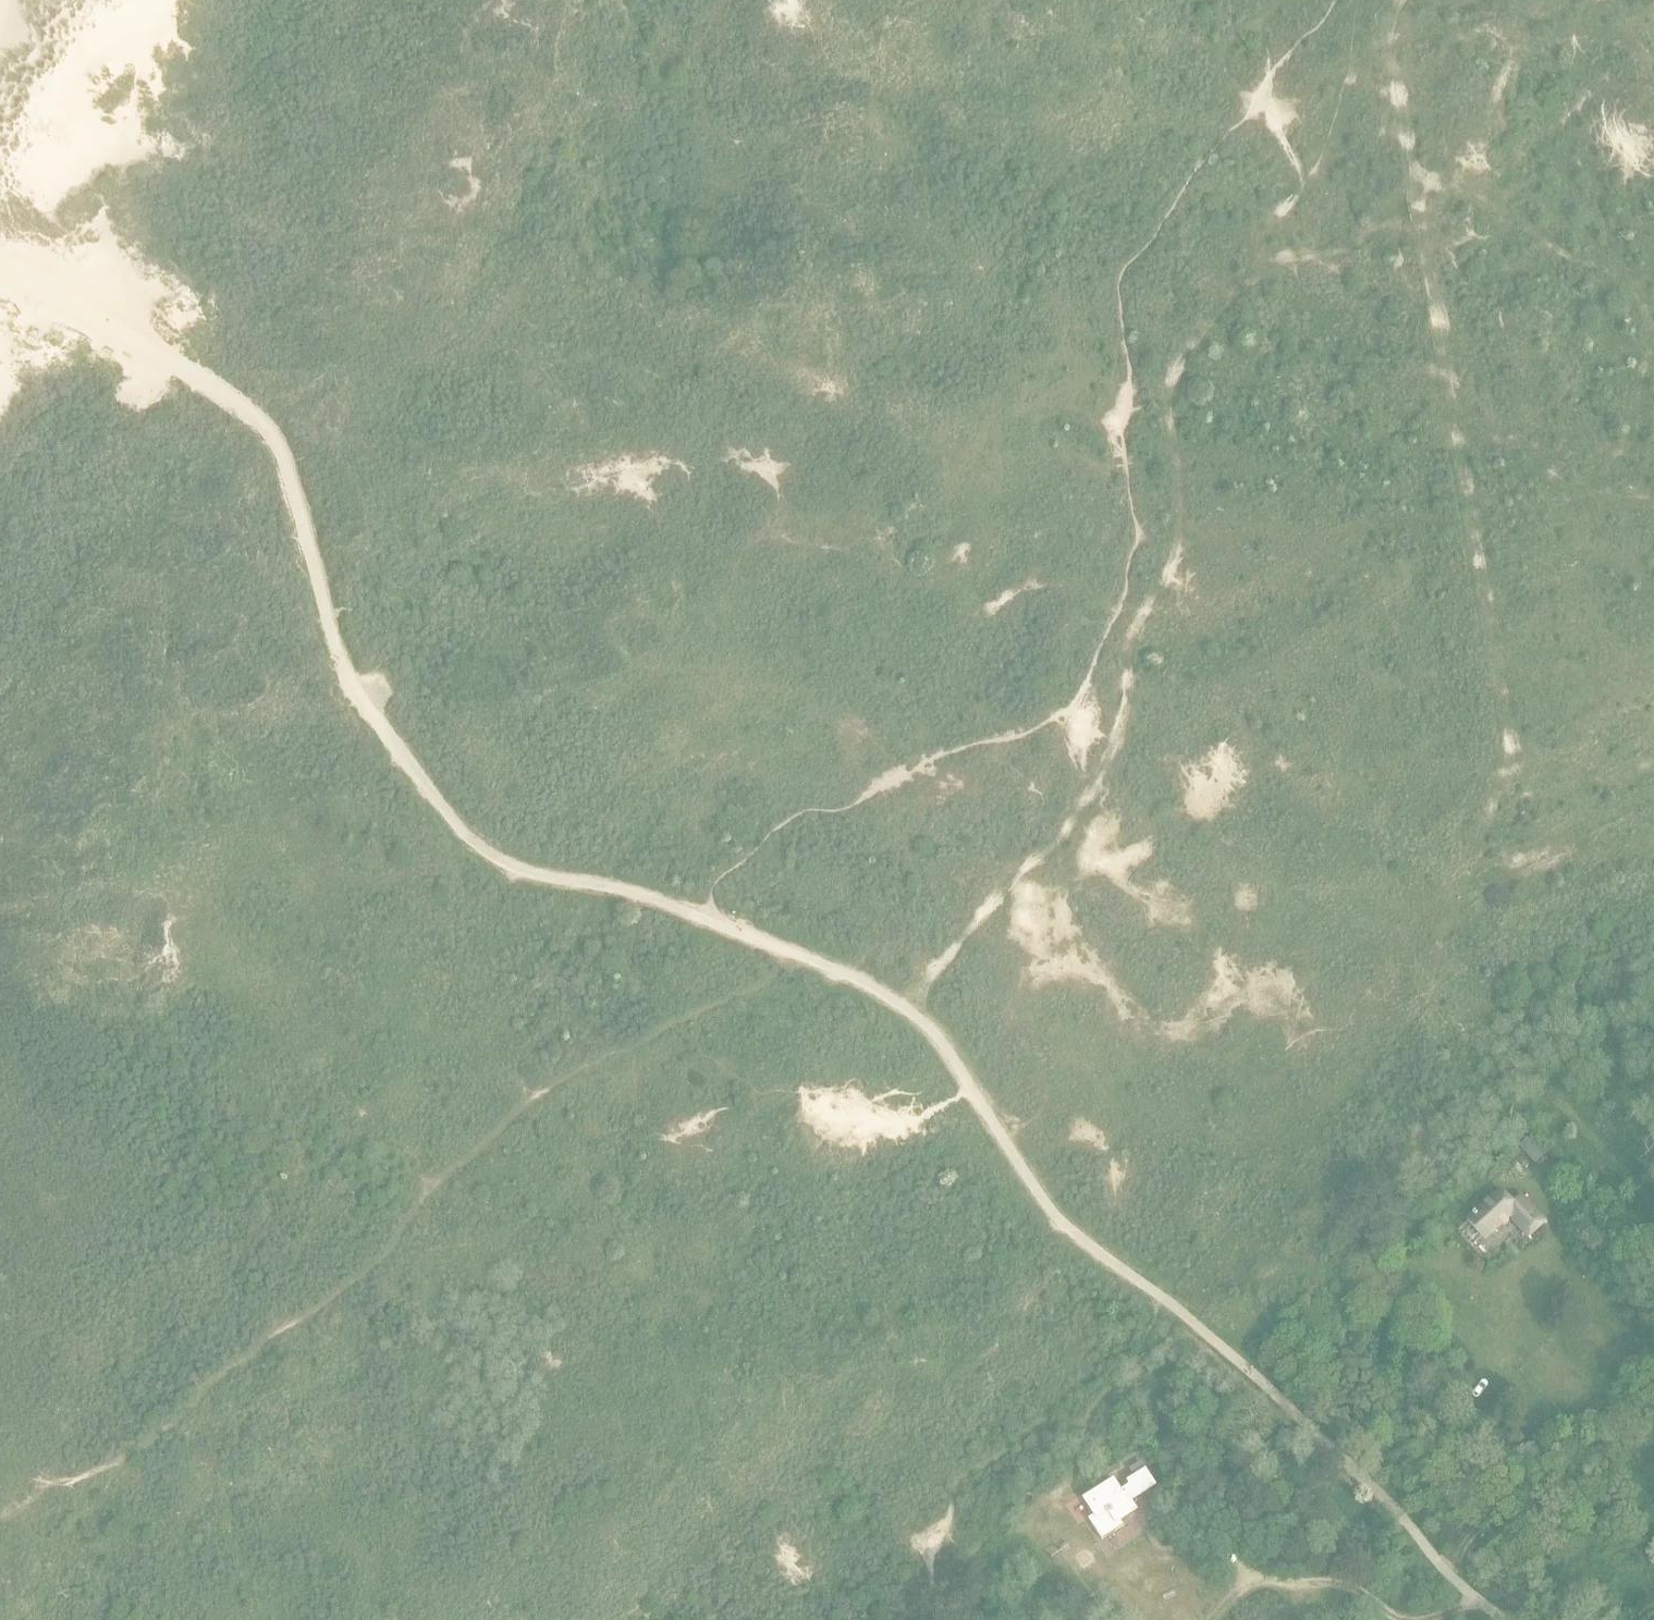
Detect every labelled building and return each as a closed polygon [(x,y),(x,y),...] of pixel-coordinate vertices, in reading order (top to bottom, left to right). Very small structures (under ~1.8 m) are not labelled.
[(1518,1145),(1535,1165),(1549,1153),(1532,1133),(1518,1145)] [(1524,1200),(1516,1207),(1499,1188),(1467,1218),(1485,1237),(1508,1216),(1526,1235),(1542,1220),(1524,1200)] [(1133,1512),(1127,1503),(1152,1487),(1141,1470),(1125,1481),(1127,1485),(1119,1491),(1112,1480),(1083,1499),(1093,1515),(1089,1517),(1103,1537),(1123,1524),(1121,1521),(1133,1512)]
